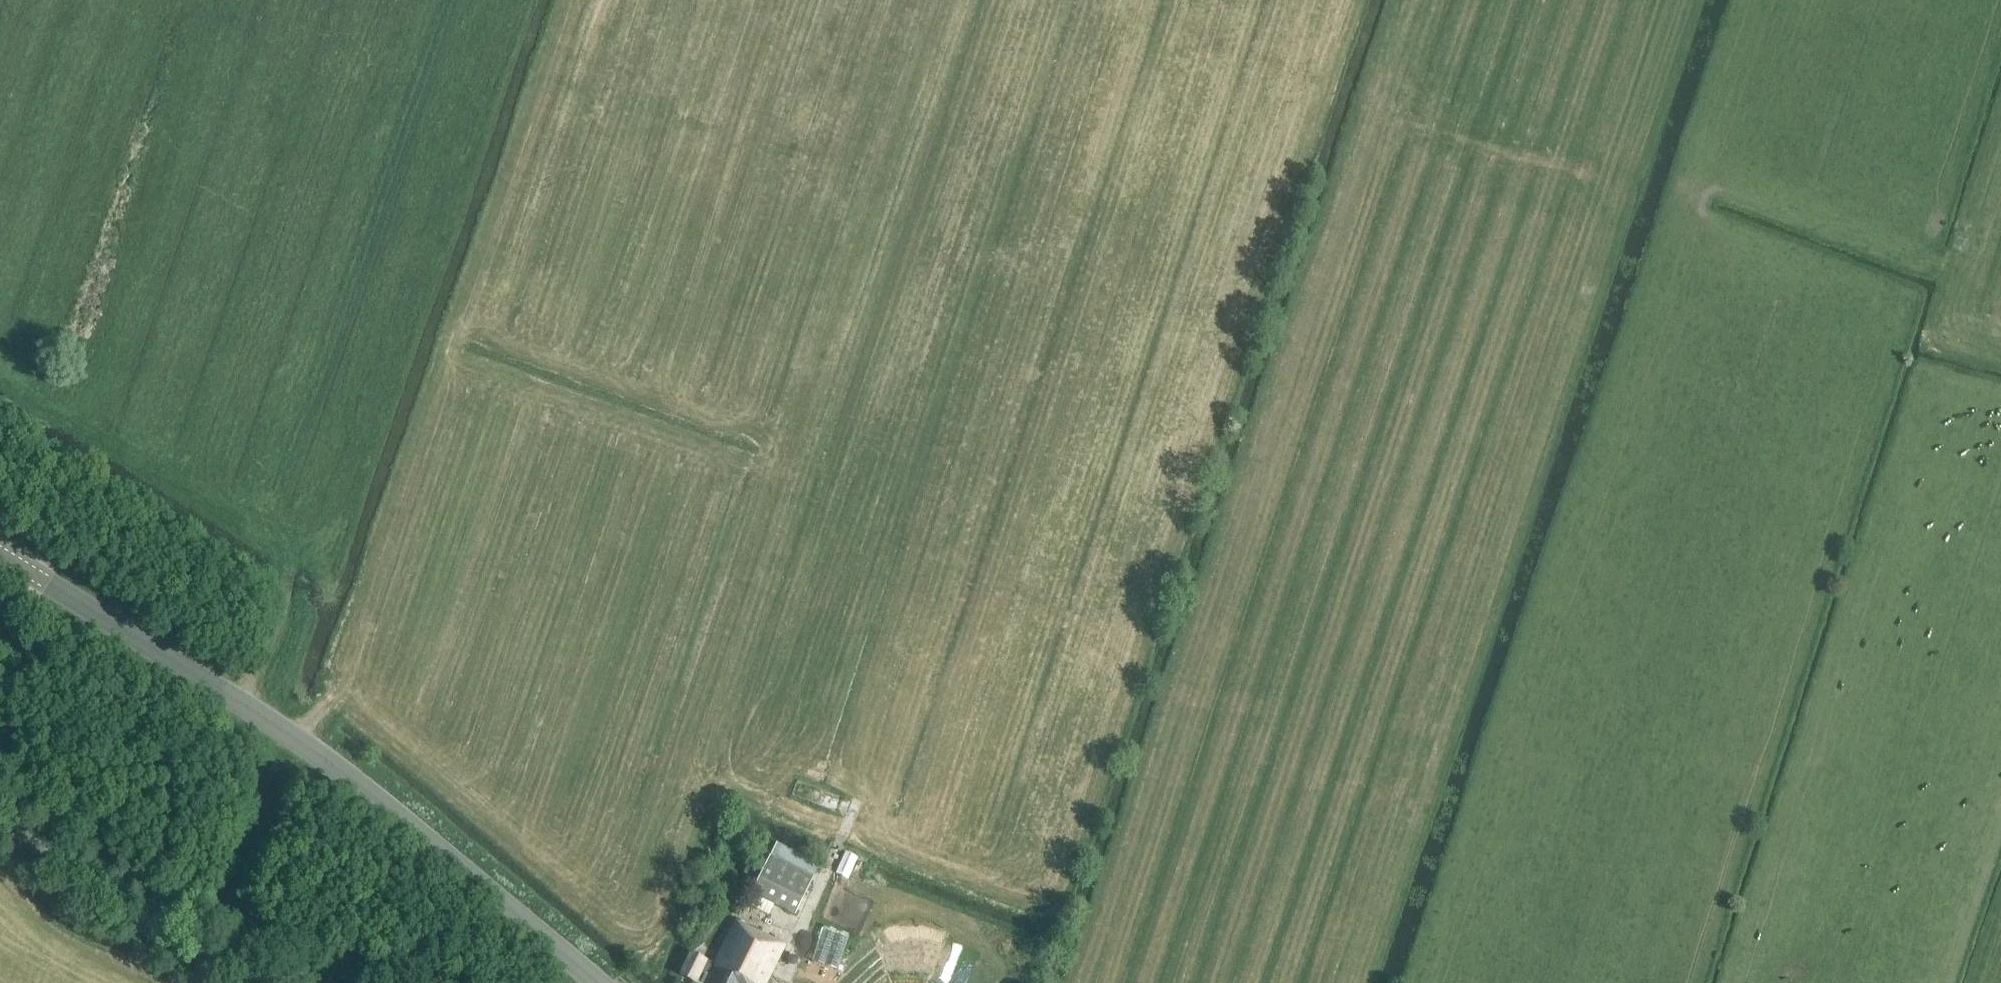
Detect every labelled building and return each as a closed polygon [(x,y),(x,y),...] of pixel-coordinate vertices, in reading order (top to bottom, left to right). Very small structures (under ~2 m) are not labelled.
[(859,861),(846,855),(840,870),(853,876),(859,861)] [(795,916),(813,880),(770,859),(752,895),(795,916)] [(784,946),(736,922),(714,966),(691,954),(680,976),(693,982),(696,982),(701,973),(709,977),(712,978),(710,982),(766,982),(784,946)]
